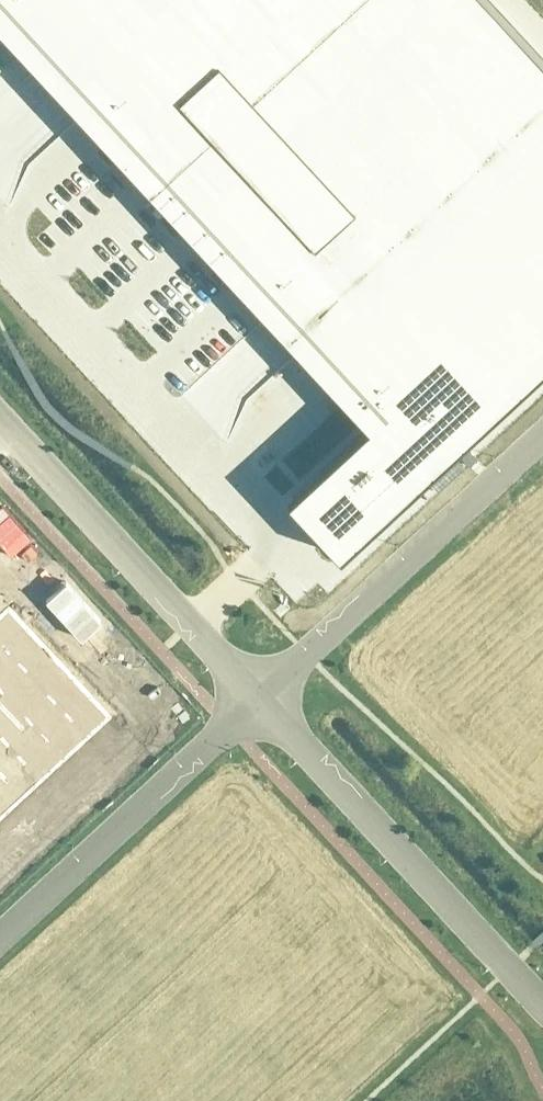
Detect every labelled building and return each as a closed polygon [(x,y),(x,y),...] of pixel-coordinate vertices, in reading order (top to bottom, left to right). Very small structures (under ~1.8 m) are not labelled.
[(367,422),(351,437),(287,497),(339,554),(420,479),(542,366),(542,56),(491,0),(0,0),(0,26),(367,422)] [(93,731),(0,631),(0,818),(93,731)]
